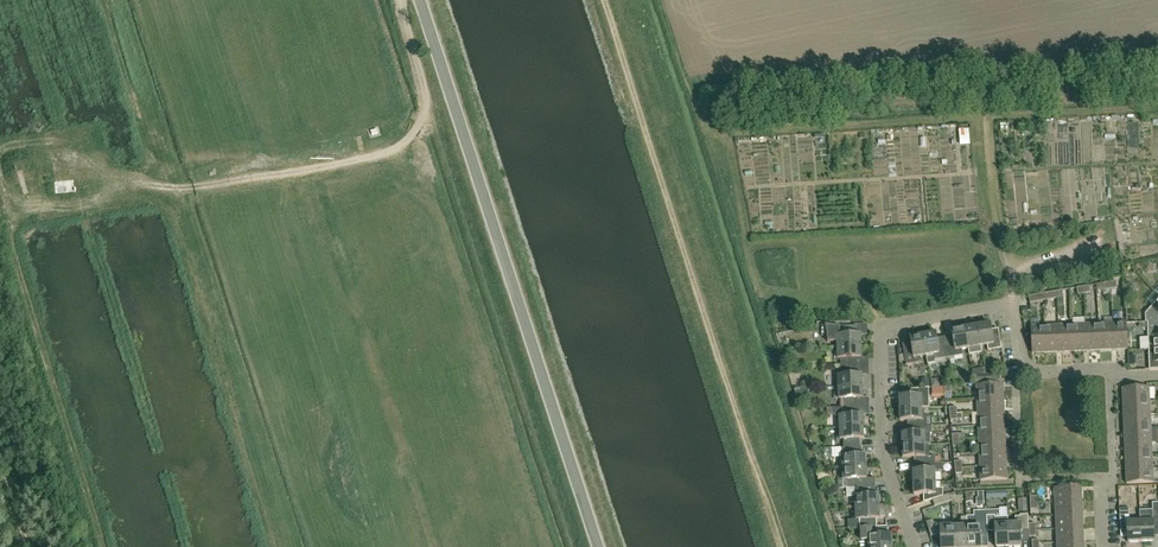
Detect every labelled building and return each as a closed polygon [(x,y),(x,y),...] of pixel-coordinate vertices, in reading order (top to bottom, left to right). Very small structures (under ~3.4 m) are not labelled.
[(965,146),(975,146),(975,136),(965,136),(965,146)] [(1044,301),(1057,299),(1057,295),(1056,292),(1043,295),(1043,298),(1044,301)] [(1030,304),(1044,301),(1043,298),(1043,295),(1029,297),(1030,304)] [(1157,329),(1155,318),(1154,317),(1157,314),(1156,313),(1157,311),(1157,312),(1157,302),(1153,307),(1152,306),(1145,314),(1146,322),(1139,322),(1139,327),(1142,328),(1148,328),(1148,330),(1157,329)] [(1114,350),(1128,349),(1126,322),(1113,323),(1114,350)] [(1002,348),(1001,341),(994,342),(990,323),(978,326),(981,346),(987,345),(988,351),(1002,348)] [(1113,323),(1099,324),(1100,350),(1114,350),(1113,323)] [(1085,324),(1072,325),(1073,351),(1087,351),(1085,324)] [(1099,324),(1085,324),(1087,351),(1100,350),(1099,324)] [(1058,325),(1045,326),(1046,353),(1059,352),(1058,325)] [(1072,325),(1058,325),(1059,352),(1073,351),(1072,325)] [(838,347),(861,346),(861,335),(855,335),(855,326),(828,327),(828,342),(837,342),(838,347)] [(983,358),(981,346),(978,326),(965,328),(968,348),(974,347),(976,359),(983,358)] [(1046,353),(1045,326),(1031,327),(1032,353),(1046,353)] [(965,328),(964,328),(952,330),(955,349),(948,350),(948,347),(947,347),(949,357),(963,355),(962,349),(968,348),(965,328)] [(1157,349),(1157,329),(1148,330),(1149,349),(1157,349)] [(949,357),(947,347),(939,348),(936,333),(930,334),(930,333),(923,334),(923,335),(927,356),(928,364),(936,363),(935,360),(949,357)] [(927,356),(923,335),(910,337),(913,353),(904,354),(906,365),(921,362),(921,357),(927,356)] [(861,346),(838,347),(838,358),(846,358),(847,367),(856,366),(856,358),(861,358),(861,346)] [(1157,369),(1157,349),(1149,349),(1149,370),(1157,369)] [(892,363),(904,362),(904,355),(892,356),(892,363)] [(856,366),(847,367),(847,375),(838,376),(839,387),(862,386),(862,375),(856,375),(856,366)] [(1000,374),(986,375),(973,376),(974,383),(1000,381),(1000,374)] [(977,399),(1004,397),(1003,384),(976,385),(977,399)] [(862,386),(839,387),(839,399),(842,398),(843,407),(857,407),(857,398),(862,398),(862,386)] [(1123,402),(1150,401),(1149,387),(1122,388),(1123,402)] [(900,409),(922,408),(929,408),(929,388),(918,389),(918,396),(899,397),(900,409)] [(977,399),(978,412),(1004,411),(1004,397),(977,399)] [(1150,401),(1123,402),(1124,415),(1150,414),(1150,401)] [(857,407),(843,407),(843,416),(839,416),(840,427),(863,427),(863,415),(857,415),(857,407)] [(922,408),(900,409),(900,420),(918,420),(919,427),(920,427),(932,426),(933,426),(932,417),(930,417),(924,414),(922,414),(922,408)] [(1004,411),(978,412),(978,426),(1005,425),(1004,411)] [(1124,429),(1151,428),(1150,414),(1124,415),(1124,429)] [(1005,425),(978,426),(979,440),(1005,438),(1005,425)] [(902,434),(903,446),(929,445),(929,434),(932,434),(932,426),(920,427),(921,433),(902,434)] [(863,427),(840,427),(840,439),(844,439),(844,448),(845,448),(845,447),(858,447),(858,439),(864,438),(863,427)] [(1151,428),(1124,429),(1125,443),(1151,442),(1151,428)] [(1005,438),(979,440),(979,453),(1006,452),(1005,438)] [(1125,456),(1152,455),(1151,442),(1125,443),(1125,456)] [(903,458),(921,457),(921,464),(936,463),(935,456),(930,457),(929,445),(903,446),(903,458)] [(860,456),(860,447),(858,447),(845,447),(845,448),(844,448),(833,448),(833,457),(842,457),(843,468),(866,467),(866,455),(860,456)] [(1006,452),(979,453),(980,467),(1007,466),(1006,452)] [(1152,455),(1125,456),(1126,470),(1153,469),(1152,455)] [(1007,466),(980,467),(981,480),(1007,479),(1007,466)] [(866,467),(843,468),(843,479),(847,479),(847,488),(858,488),(862,487),(870,487),(870,481),(864,481),(864,479),(867,478),(866,467)] [(1153,469),(1126,470),(1127,484),(1153,482),(1153,469)] [(913,483),(935,482),(935,470),(913,471),(913,483)] [(934,499),(943,496),(943,488),(936,489),(935,482),(913,483),(914,495),(934,494),(934,499)] [(858,488),(847,488),(847,497),(855,497),(856,508),(879,507),(879,495),(873,495),(873,487),(870,487),(862,487),(858,488)] [(1082,501),(1081,487),(1055,488),(1055,502),(1082,501)] [(951,501),(949,494),(943,496),(934,499),(933,500),(935,506),(951,501)] [(1027,498),(1019,499),(1020,512),(1028,511),(1027,498)] [(1055,502),(1056,515),(1082,514),(1082,501),(1055,502)] [(1140,521),(1141,542),(1154,541),(1153,525),(1157,525),(1157,503),(1152,503),(1153,512),(1140,512),(1140,521)] [(875,527),(874,519),(880,518),(879,507),(856,508),(856,519),(860,519),(860,528),(861,528),(871,527),(875,527)] [(1128,542),(1141,542),(1140,521),(1130,521),(1129,508),(1119,509),(1120,526),(1127,526),(1128,542)] [(987,511),(988,532),(995,531),(996,546),(999,546),(1009,546),(1008,524),(1008,517),(1000,517),(1000,510),(987,511)] [(988,532),(987,511),(974,511),(975,526),(967,526),(968,546),(981,546),(980,532),(988,532)] [(1056,529),(1083,528),(1082,514),(1056,515),(1056,529)] [(1008,524),(1009,546),(1022,546),(1021,530),(1029,530),(1028,515),(1020,515),(1020,517),(1015,517),(1016,524),(1008,524)] [(953,527),(954,546),(968,546),(967,526),(967,517),(961,517),(961,526),(953,527)] [(926,522),(931,536),(941,533),(941,546),(954,546),(953,527),(953,521),(934,522),(933,520),(926,522)] [(892,546),(892,535),(886,535),(886,527),(875,527),(871,527),(861,528),(862,540),(868,540),(869,546),(883,546),(892,546)] [(1083,528),(1056,529),(1057,543),(1084,541),(1083,528)]
